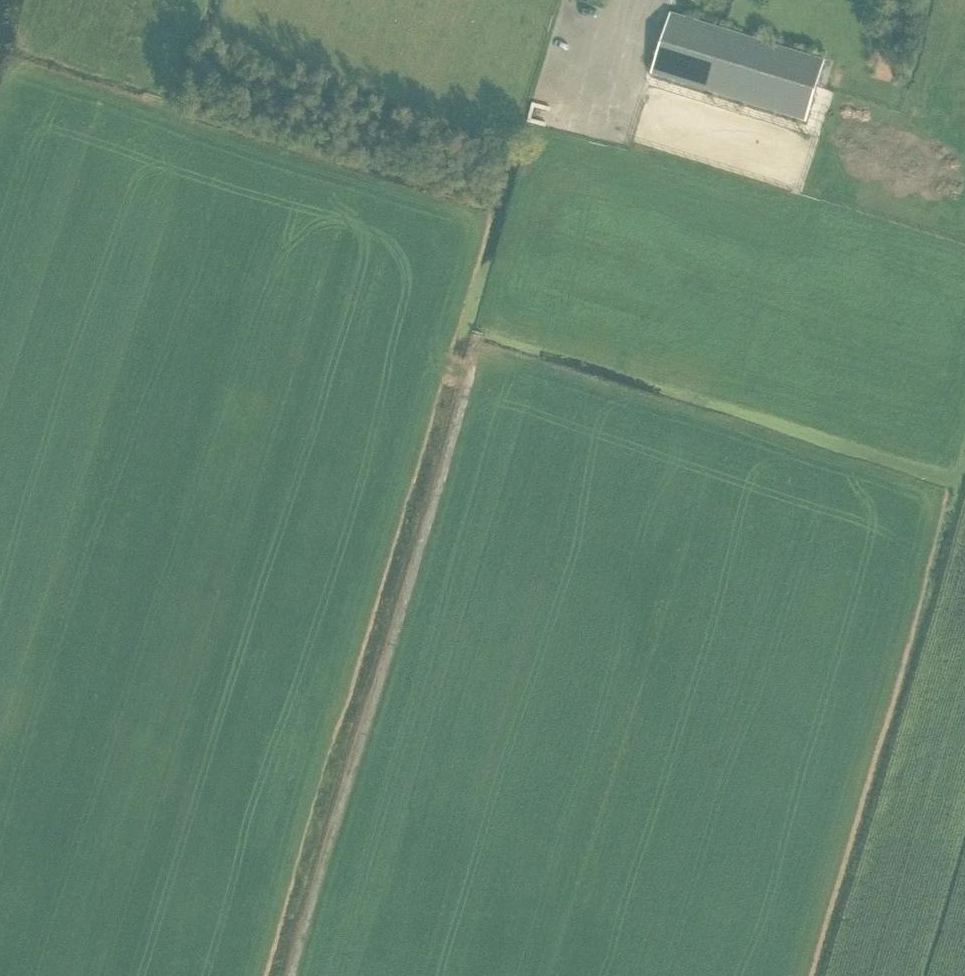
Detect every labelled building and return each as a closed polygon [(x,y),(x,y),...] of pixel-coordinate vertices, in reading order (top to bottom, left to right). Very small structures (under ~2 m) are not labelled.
[(534,0),(504,0),(503,2),(532,8),(534,0)] [(824,62),(671,15),(653,73),(806,121),(824,62)]
